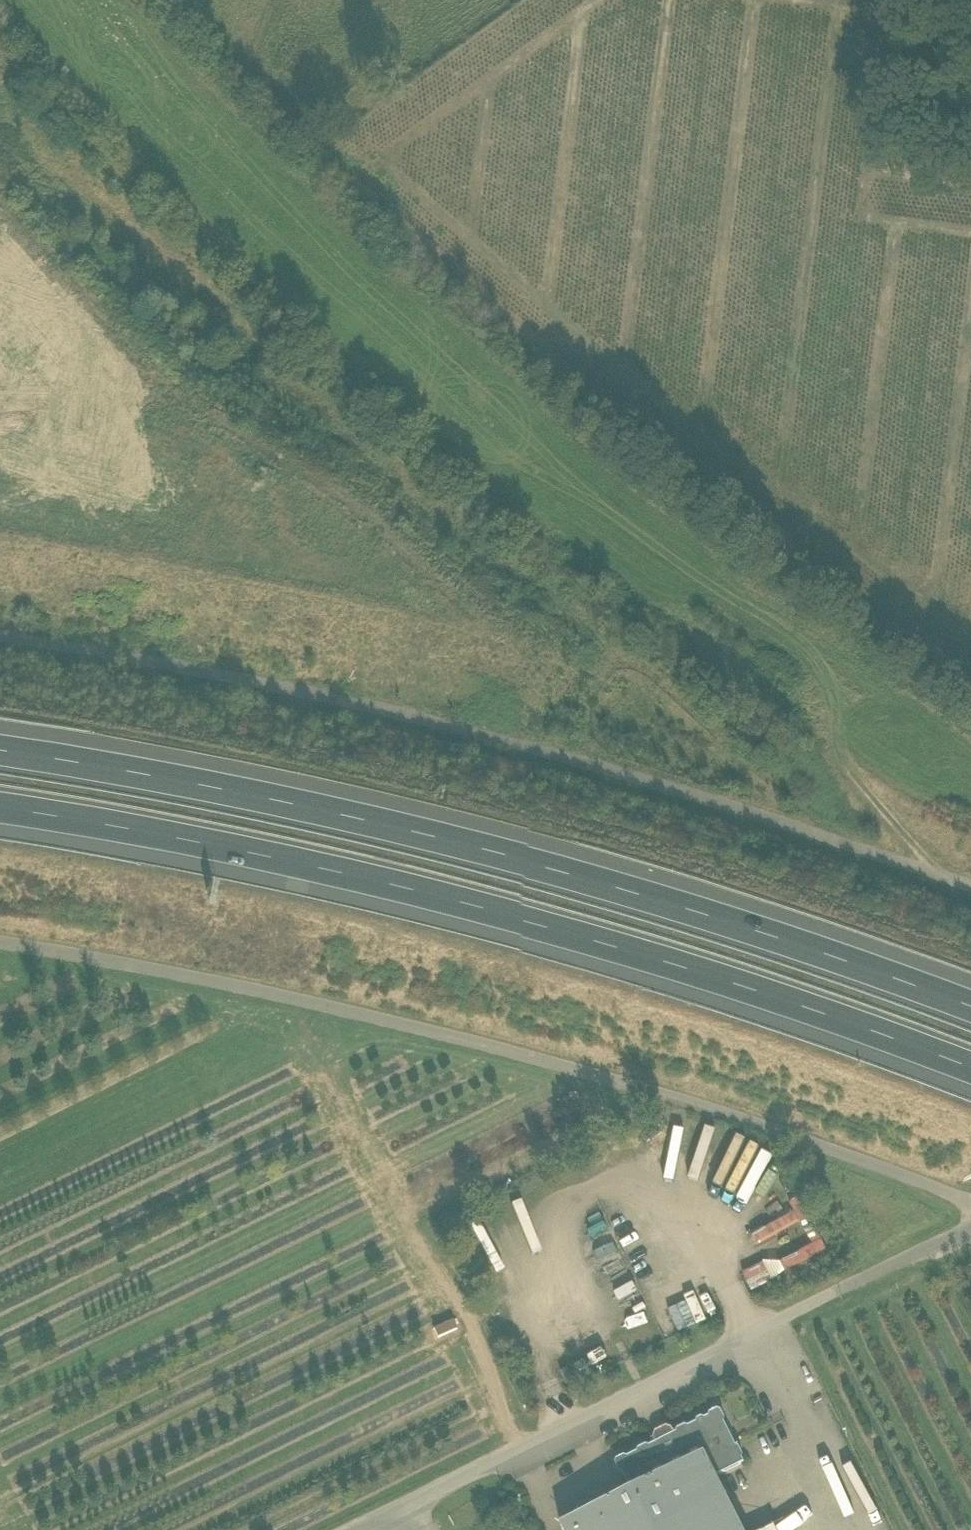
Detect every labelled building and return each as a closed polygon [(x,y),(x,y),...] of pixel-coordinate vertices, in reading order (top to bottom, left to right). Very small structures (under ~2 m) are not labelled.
[(614,1460),(630,1492),(703,1456),(713,1477),(746,1460),(720,1408),(614,1460)] [(713,1477),(703,1456),(630,1492),(560,1528),(561,1529),(740,1529),(713,1477)]
